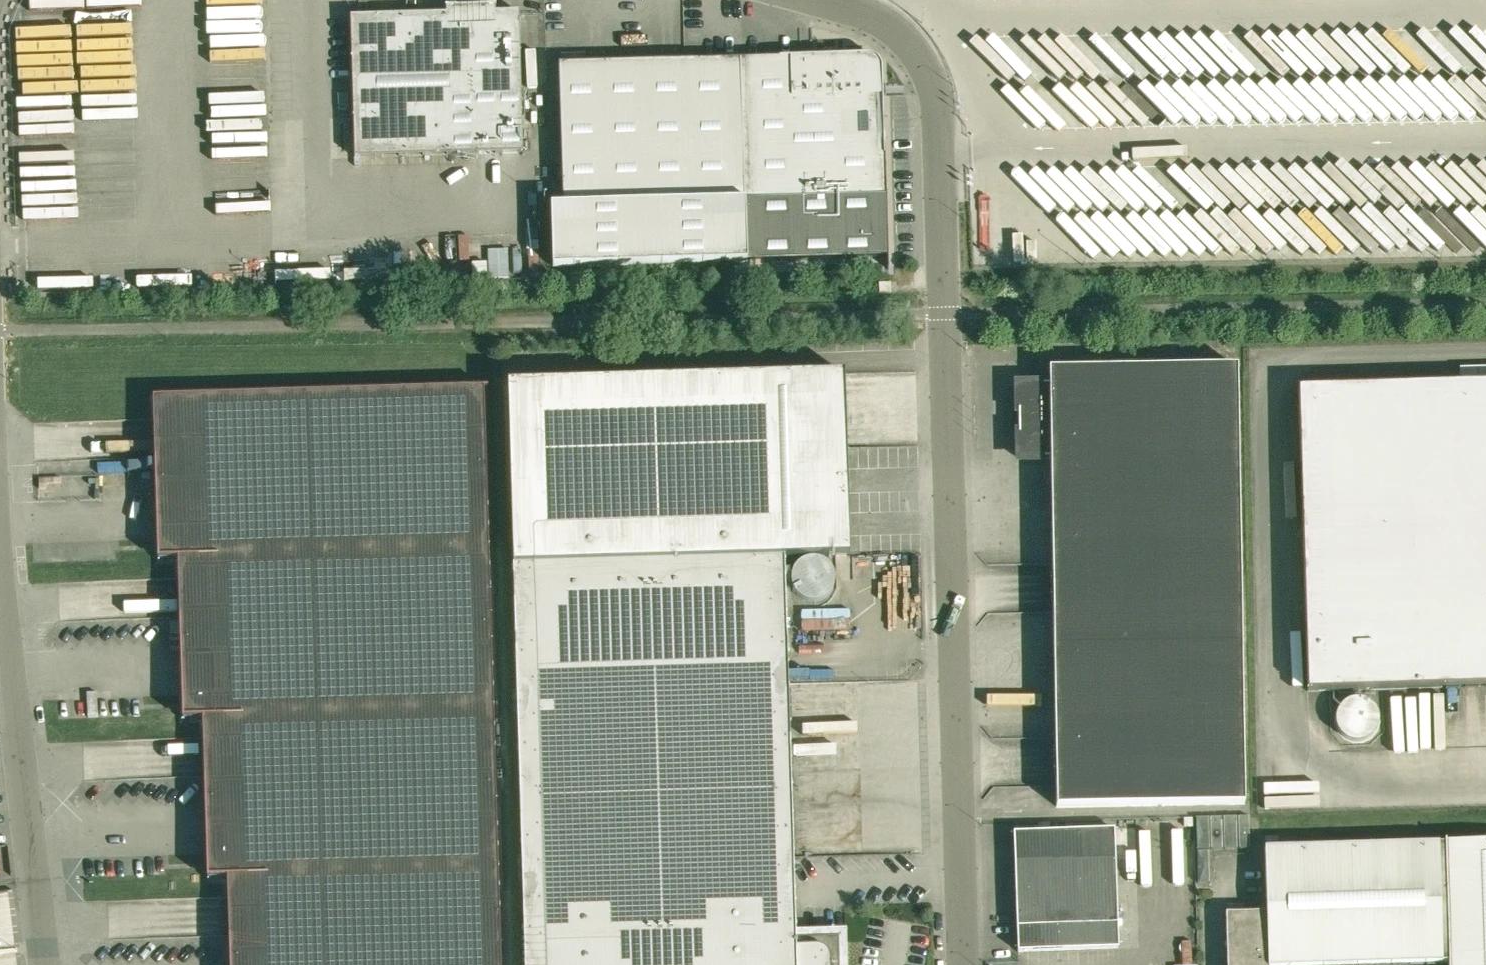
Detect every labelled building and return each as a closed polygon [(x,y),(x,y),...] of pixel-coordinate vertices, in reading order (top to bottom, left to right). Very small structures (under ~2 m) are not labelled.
[(523,152),(519,12),(496,13),(496,6),(445,7),(446,14),(350,17),(355,157),(523,152)] [(557,64),(557,65),(574,65),(575,96),(558,97),(562,205),(653,203),(655,264),(747,261),(888,257),(886,196),(882,69),(867,55),(740,58),(557,64)] [(562,205),(551,206),(553,267),(655,264),(653,203),(562,205)] [(891,293),(891,283),(879,283),(879,293),(891,293)] [(1244,804),(1237,367),(1049,370),(1049,385),(1018,385),(1018,415),(1015,415),(1015,430),(1019,430),(1019,460),(1051,459),(1056,807),(1244,804)] [(784,558),(850,556),(844,373),(507,383),(525,964),(840,964),(839,937),(796,938),(784,558)] [(1298,388),(1307,691),(1485,686),(1485,383),(1298,388)] [(153,398),(158,559),(178,559),(183,718),(203,718),(208,878),(228,877),(231,964),(501,964),(484,388),(153,398)] [(806,560),(803,561),(800,562),(798,564),(797,565),(795,567),(793,570),(792,572),(791,574),(791,575),(790,578),(790,579),(790,581),(790,583),(791,585),(792,588),(793,591),(794,593),(795,595),(797,597),(800,599),(802,600),(804,601),(807,602),(809,602),(812,602),(815,602),(818,602),(821,600),(824,599),(826,597),(828,596),(830,594),(831,592),(833,589),(833,587),(834,584),(835,582),(835,580),(835,579),(834,577),(834,575),(833,573),(833,572),(831,569),(830,567),(829,566),(827,564),(824,561),(821,560),(818,559),(815,559),(812,558),(809,559),(806,560)] [(1117,924),(1115,860),(1114,833),(1013,837),(1015,863),(1017,928),(1018,954),(1119,951),(1117,924)] [(1433,843),(1437,963),(1449,963),(1449,964),(1485,964),(1485,841),(1433,843)] [(1437,963),(1433,843),(1264,848),(1266,913),(1225,914),(1227,964),(1387,964),(1437,963)]
